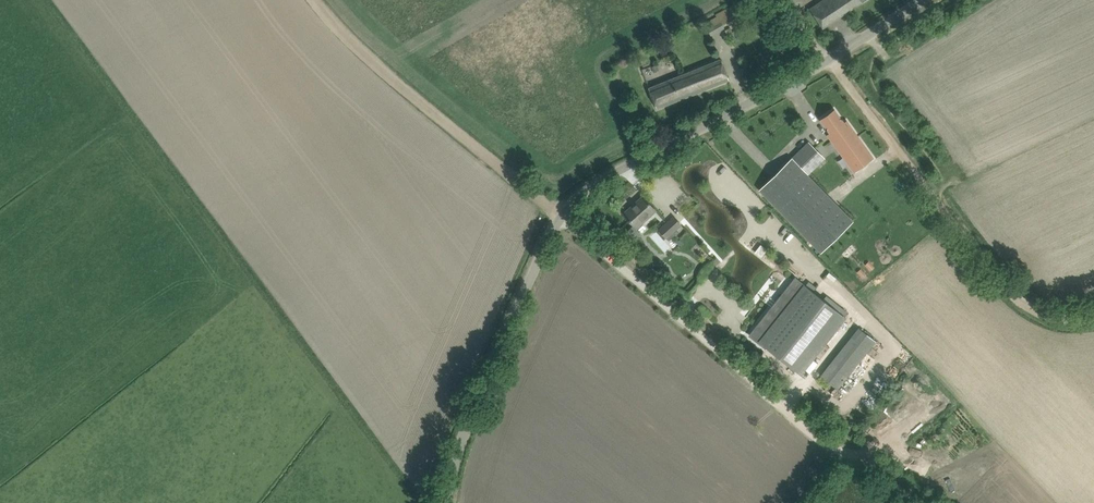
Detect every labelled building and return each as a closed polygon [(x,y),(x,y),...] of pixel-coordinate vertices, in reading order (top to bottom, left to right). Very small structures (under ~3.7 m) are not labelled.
[(819,3),(810,9),(823,28),(865,0),(823,0),(819,3)] [(649,88),(653,98),(657,108),(729,80),(721,59),(649,88)] [(828,134),(855,172),(873,158),(846,121),(844,123),(834,110),(821,119),(830,132),(828,134)] [(782,139),(787,146),(791,143),(786,136),(782,139)] [(809,158),(817,150),(809,142),(793,158),(792,159),(760,190),(822,252),(853,222),(807,175),(817,166),(809,158)] [(825,158),(817,150),(809,158),(817,166),(825,158)] [(656,210),(650,204),(643,196),(624,213),(637,228),(645,221),(656,210)] [(659,230),(667,238),(681,225),(674,216),(659,230)] [(756,252),(761,243),(756,240),(751,250),(756,252)] [(756,253),(763,258),(770,249),(762,244),(756,253)] [(861,268),(858,272),(862,276),(866,273),(861,268)] [(796,278),(750,335),(765,347),(765,346),(800,374),(807,365),(846,316),(796,278)] [(824,379),(838,389),(876,341),(863,330),(824,379)]
